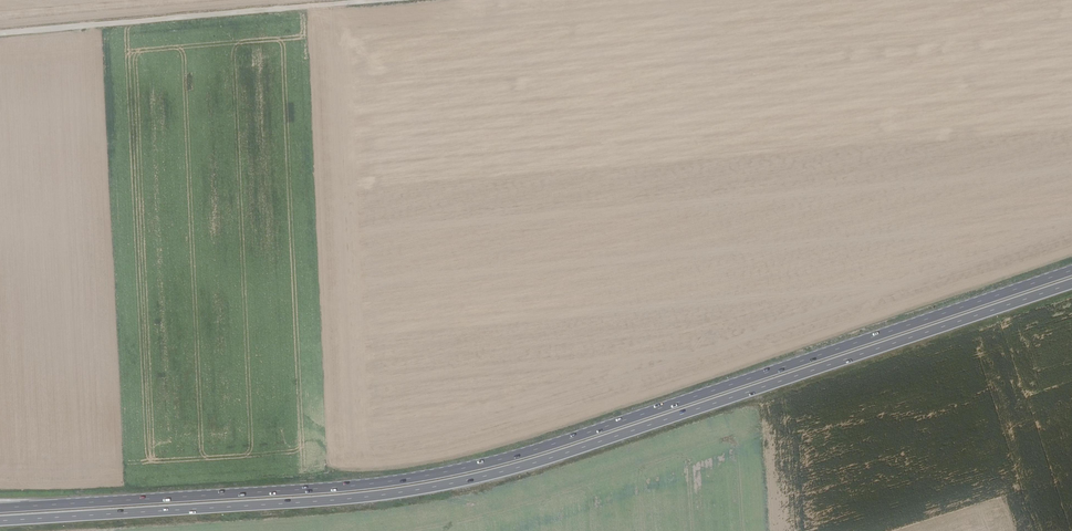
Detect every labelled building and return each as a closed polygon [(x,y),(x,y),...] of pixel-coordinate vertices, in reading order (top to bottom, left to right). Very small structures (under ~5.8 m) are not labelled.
[(1037,294),(1055,288),(1053,285),(1036,291),(1037,294)] [(1025,305),(1042,299),(1041,296),(1024,302),(1025,305)]
